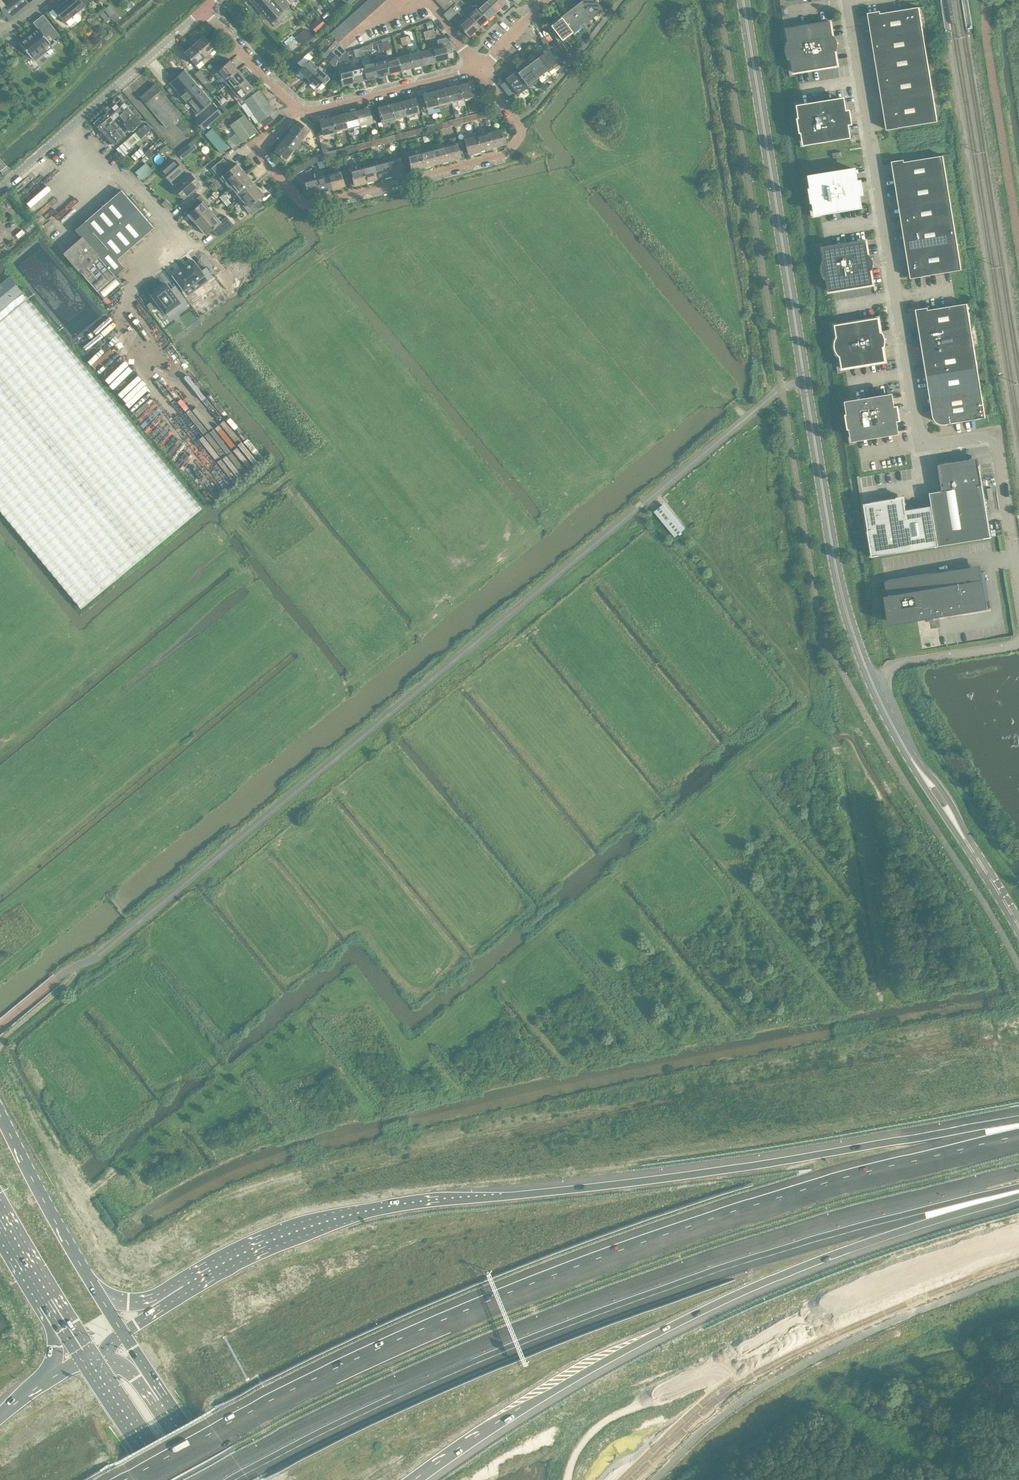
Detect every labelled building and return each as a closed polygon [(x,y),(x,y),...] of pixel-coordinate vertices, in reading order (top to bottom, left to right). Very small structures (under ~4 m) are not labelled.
[(1,10),(9,19),(29,3),(27,0),(13,0),(1,10)] [(65,22),(85,5),(83,2),(85,0),(60,0),(52,7),(65,22)] [(287,5),(282,0),(252,0),(270,21),(287,5)] [(373,0),(367,0),(366,1),(374,10),(379,6),(373,0)] [(451,0),(442,8),(446,11),(455,4),(451,0)] [(456,3),(478,27),(488,19),(476,7),(468,15),(462,9),(467,5),(462,0),(461,0),(457,4),(456,3)] [(496,11),(486,0),(484,0),(476,7),(488,19),(496,11)] [(496,11),(506,2),(504,0),(486,0),(496,11)] [(593,16),(603,9),(596,0),(582,0),(581,1),(593,16)] [(374,10),(366,1),(362,5),(370,14),(374,10)] [(581,1),(571,9),(582,24),(593,16),(581,1)] [(478,27),(456,3),(455,4),(446,11),(443,14),(449,22),(457,15),(459,14),(463,19),(458,24),(469,36),(478,27)] [(112,4),(106,7),(116,22),(121,18),(112,4)] [(370,14),(362,5),(357,9),(365,18),(370,14)] [(872,37),(923,28),(919,7),(881,13),(880,13),(879,13),(881,23),(870,25),(872,37)] [(336,16),(330,9),(327,11),(329,14),(323,19),(328,23),(336,16)] [(365,18),(357,9),(353,13),(361,22),(365,18)] [(571,9),(561,16),(572,32),(582,24),(571,9)] [(361,22),(353,13),(348,17),(356,26),(361,22)] [(32,56),(35,60),(43,54),(40,50),(50,42),(45,37),(55,29),(43,14),(33,22),(38,29),(20,43),(31,57),(32,56)] [(562,40),(572,32),(561,16),(550,25),(561,39),(562,40)] [(319,17),(310,25),(316,33),(326,24),(319,17)] [(344,21),(352,30),(356,26),(348,17),(344,21)] [(339,25),(347,34),(352,30),(344,21),(339,25)] [(831,21),(787,28),(794,72),(838,65),(836,50),(832,47),(831,44),(839,43),(839,42),(831,43),(830,40),(831,40),(833,37),(831,21)] [(335,29),(343,38),(347,34),(339,25),(335,29)] [(302,45),(313,35),(308,29),(307,30),(305,28),(295,37),(302,45)] [(923,28),(872,37),(874,48),(884,46),(886,56),(926,50),(923,28)] [(338,42),(343,38),(335,29),(330,33),(338,42)] [(208,60),(212,56),(218,51),(203,35),(194,44),(208,60)] [(389,73),(401,70),(397,57),(388,59),(386,52),(384,50),(390,49),(388,41),(391,40),(389,36),(381,39),(389,73)] [(437,40),(439,46),(433,48),(436,61),(448,58),(447,54),(453,52),(450,43),(446,37),(437,40)] [(381,61),(374,63),(378,76),(389,73),(381,39),(376,41),(381,61)] [(339,43),(332,51),(335,55),(339,58),(346,51),(339,43)] [(208,60),(194,44),(184,52),(196,66),(201,61),(204,63),(208,60)] [(537,55),(548,71),(559,63),(562,61),(554,51),(551,53),(549,50),(548,48),(547,47),(537,55)] [(321,56),(325,59),(332,51),(328,48),(327,49),(321,56)] [(424,64),(436,61),(433,48),(421,51),(424,64)] [(558,48),(554,51),(562,61),(565,58),(558,48)] [(926,50),(886,56),(888,66),(877,68),(879,79),(930,71),(926,50)] [(332,51),(325,59),(329,62),(335,55),(332,51)] [(413,67),(424,64),(421,51),(409,54),(413,67)] [(299,71),(308,79),(317,68),(309,61),(312,57),(308,53),(297,63),(302,67),(299,71)] [(401,70),(413,67),(409,54),(397,57),(401,70)] [(537,55),(526,63),(538,79),(548,71),(537,55)] [(221,77),(224,81),(238,70),(229,60),(228,61),(224,57),(213,65),(218,70),(217,71),(222,77),(221,77)] [(374,63),(363,66),(366,79),(378,76),(374,63)] [(526,63),(516,70),(528,86),(538,79),(526,63)] [(354,82),(351,69),(350,65),(339,67),(340,72),(339,72),(340,78),(338,78),(339,84),(342,83),(342,85),(354,82)] [(363,66),(351,69),(354,82),(366,79),(363,66)] [(326,76),(317,68),(308,79),(317,87),(321,82),(325,84),(329,79),(326,76)] [(185,70),(174,80),(170,83),(196,113),(194,115),(197,118),(195,120),(203,129),(222,114),(214,104),(213,104),(211,102),(212,101),(185,70)] [(195,73),(203,83),(207,79),(199,70),(195,73)] [(245,78),(238,70),(224,81),(217,86),(220,90),(227,85),(228,84),(232,89),(245,78)] [(518,94),(528,86),(516,70),(506,78),(507,79),(515,90),(518,94)] [(930,71),(879,79),(881,91),(891,89),(893,99),(933,92),(930,71)] [(252,88),(245,78),(232,89),(231,89),(234,94),(235,93),(239,99),(252,88)] [(500,85),(508,96),(515,90),(507,79),(500,85)] [(459,84),(463,99),(482,94),(480,86),(474,88),(472,81),(459,84)] [(155,83),(140,96),(140,97),(166,126),(181,114),(155,83)] [(459,84),(448,87),(452,102),(451,102),(452,106),(458,105),(457,100),(463,99),(459,84)] [(448,87),(435,90),(439,105),(451,102),(452,102),(448,87)] [(252,88),(239,99),(237,101),(248,117),(253,113),(258,120),(255,122),(259,128),(262,126),(263,126),(270,121),(266,116),(273,112),(258,91),(256,92),(252,88)] [(439,105),(435,90),(423,94),(427,108),(439,105)] [(933,92),(893,99),(895,108),(884,110),(887,130),(899,128),(899,127),(938,121),(933,92)] [(223,96),(218,100),(221,105),(226,100),(223,96)] [(847,109),(845,96),(797,104),(799,117),(798,117),(800,133),(802,132),(804,145),(852,137),(850,125),(853,124),(851,108),(847,109)] [(402,101),(406,114),(418,111),(415,98),(402,101)] [(117,116),(127,107),(121,99),(117,102),(114,99),(105,108),(107,111),(114,118),(117,116)] [(402,101),(390,104),(394,118),(406,114),(402,101)] [(467,104),(469,113),(478,111),(476,102),(467,104)] [(394,118),(390,104),(378,107),(381,121),(388,119),(389,124),(395,122),(394,118)] [(123,123),(134,114),(127,107),(117,116),(118,117),(115,119),(121,126),(123,123)] [(356,111),(360,125),(372,122),(368,107),(356,111)] [(100,130),(111,121),(114,118),(107,111),(94,123),(100,130)] [(347,128),(360,125),(356,111),(343,114),(347,128)] [(483,111),(476,113),(477,119),(484,117),(483,111)] [(469,114),(471,121),(477,119),(476,113),(469,114)] [(134,114),(123,123),(127,128),(126,129),(129,132),(130,131),(141,122),(134,114)] [(335,131),(347,128),(343,114),(331,117),(335,131)] [(237,145),(247,138),(255,132),(243,115),(231,124),(237,132),(231,136),(237,145)] [(456,118),(457,124),(465,122),(463,116),(456,118)] [(318,135),(335,131),(331,117),(319,120),(315,121),(318,135)] [(450,126),(457,124),(456,118),(448,120),(450,126)] [(442,121),(443,128),(450,126),(448,120),(442,121)] [(107,138),(118,128),(111,121),(100,130),(107,138)] [(297,121),(290,130),(302,139),(309,130),(297,121)] [(435,123),(436,130),(443,128),(442,121),(435,123)] [(430,132),(435,130),(436,130),(435,123),(428,125),(430,132)] [(139,129),(144,135),(149,131),(144,125),(139,129)] [(421,127),(423,133),(430,132),(428,125),(421,127)] [(118,128),(107,138),(114,146),(126,135),(122,131),(121,132),(118,128)] [(212,128),(205,134),(220,152),(228,146),(212,128)] [(408,130),(409,137),(417,135),(416,128),(408,130)] [(144,135),(139,129),(135,132),(143,141),(147,138),(144,135)] [(489,133),(493,147),(505,144),(504,142),(506,141),(506,135),(503,136),(501,129),(489,133)] [(290,130),(282,140),(293,149),(302,139),(290,130)] [(400,132),(402,139),(409,137),(408,130),(400,132)] [(143,141),(135,132),(131,136),(139,145),(143,141)] [(395,141),(402,139),(400,132),(393,134),(395,141)] [(480,150),(477,136),(476,132),(464,135),(465,139),(464,139),(468,153),(474,152),(474,153),(480,152),(480,150)] [(489,133),(477,136),(480,150),(486,149),(486,150),(492,148),(492,147),(493,147),(489,133)] [(386,136),(388,142),(395,141),(393,134),(386,136)] [(139,145),(131,136),(125,142),(130,147),(135,143),(138,146),(139,145)] [(374,139),(375,146),(382,144),(380,137),(374,139)] [(445,146),(448,160),(460,157),(455,137),(449,138),(450,145),(445,146)] [(375,146),(374,139),(366,141),(368,148),(375,146)] [(293,149),(282,140),(274,151),(285,160),(293,149)] [(359,143),(361,149),(368,148),(366,141),(359,143)] [(130,147),(125,142),(121,145),(128,153),(128,152),(126,150),(130,147)] [(353,145),(355,151),(361,149),(359,143),(353,145)] [(128,153),(121,145),(117,149),(123,156),(123,157),(128,153)] [(346,146),(348,153),(355,151),(353,145),(346,146)] [(424,167),(436,164),(432,149),(431,145),(425,147),(426,151),(420,152),(424,167)] [(341,155),(348,153),(346,146),(340,148),(341,155)] [(436,164),(448,160),(445,146),(432,149),(436,164)] [(333,150),(335,156),(341,155),(340,148),(333,150)] [(326,152),(327,158),(335,156),(333,150),(326,152)] [(326,152),(318,154),(320,160),(327,158),(326,152)] [(424,167),(420,152),(408,156),(411,170),(424,167)] [(896,185),(947,177),(944,161),(943,155),(905,161),(903,161),(905,171),(894,173),(896,185)] [(379,179),(391,175),(387,161),(386,156),(374,159),(379,179)] [(316,163),(312,157),(306,161),(309,167),(316,163)] [(387,161),(391,175),(403,172),(400,158),(387,161)] [(217,173),(228,164),(223,159),(213,168),(217,173)] [(367,182),(379,179),(374,159),(367,161),(369,166),(363,168),(367,182)] [(175,186),(187,175),(183,170),(183,169),(175,160),(162,172),(170,181),(175,186)] [(147,161),(136,170),(143,178),(153,169),(147,161)] [(299,165),(302,171),(309,167),(306,161),(299,165)] [(231,168),(228,164),(217,173),(220,177),(223,181),(226,179),(231,185),(246,174),(237,163),(231,168)] [(302,171),(299,165),(293,169),(297,174),(302,171)] [(858,179),(856,167),(808,174),(811,187),(809,187),(811,203),(813,202),(815,215),(863,208),(863,207),(861,195),(865,194),(862,178),(858,179)] [(367,182),(363,168),(351,171),(354,185),(367,182)] [(329,174),(333,190),(339,188),(338,187),(344,186),(340,171),(329,174)] [(187,175),(175,186),(173,187),(183,198),(188,193),(190,195),(195,190),(194,189),(199,184),(189,173),(187,175)] [(231,185),(239,196),(254,184),(246,174),(231,185)] [(329,174),(316,178),(320,193),(327,191),(326,190),(332,189),(332,190),(333,190),(329,174)] [(910,204),(950,198),(947,177),(896,185),(898,197),(908,195),(910,204)] [(320,193),(316,178),(304,181),(305,187),(302,188),(306,193),(307,193),(307,195),(320,192),(320,193)] [(254,184),(239,196),(245,203),(243,205),(250,214),(263,206),(258,198),(263,194),(254,184)] [(97,291),(104,299),(122,283),(115,276),(125,267),(117,259),(154,227),(121,190),(75,230),(82,238),(64,253),(80,271),(97,291)] [(188,214),(196,224),(213,210),(210,206),(207,208),(202,203),(205,200),(200,194),(189,204),(193,209),(188,214)] [(903,228),(954,219),(950,198),(910,204),(912,214),(901,216),(903,228)] [(35,221),(46,235),(67,219),(57,206),(35,221)] [(213,210),(196,224),(205,234),(211,230),(217,236),(234,225),(226,216),(222,219),(220,216),(216,219),(214,217),(218,213),(214,209),(213,210)] [(236,216),(240,221),(248,214),(244,209),(236,215),(236,216)] [(917,247),(957,241),(954,219),(903,228),(905,239),(915,237),(917,247)] [(870,255),(867,238),(821,246),(823,259),(821,262),(821,264),(820,267),(820,268),(821,270),(821,272),(822,275),(824,278),(826,280),(828,293),(875,285),(872,269),(873,266),(873,264),(873,262),(873,259),(872,257),(870,255)] [(957,241),(917,247),(919,257),(908,258),(911,278),(923,276),(962,269),(961,263),(957,241)] [(194,259),(172,275),(184,292),(204,276),(207,281),(213,276),(206,267),(202,270),(194,259)] [(0,284),(0,310),(22,292),(9,276),(0,284)] [(159,288),(151,294),(165,313),(179,302),(183,307),(188,303),(177,289),(172,292),(165,283),(159,288)] [(32,551),(80,608),(201,508),(145,440),(92,376),(67,347),(62,340),(22,292),(0,310),(0,512),(32,551)] [(920,332),(971,324),(967,303),(929,309),(927,309),(929,319),(918,321),(920,332)] [(881,332),(879,317),(835,324),(842,368),(886,361),(883,344),(880,343),(879,343),(879,340),(887,339),(886,338),(879,339),(878,336),(879,336),(881,332)] [(974,346),(971,324),(920,332),(922,344),(932,343),(934,352),(974,346)] [(978,367),(974,346),(934,352),(936,362),(925,364),(927,375),(978,367)] [(981,388),(978,367),(927,375),(929,387),(939,385),(941,395),(981,388)] [(981,388),(941,395),(943,405),(932,406),(932,408),(933,415),(934,417),(935,419),(936,421),(938,422),(939,423),(941,424),(943,424),(946,424),(947,424),(974,419),(986,417),(981,388)] [(854,439),(897,432),(891,395),(848,402),(854,439)] [(970,458),(970,459),(944,463),(938,464),(939,471),(942,490),(930,492),(932,505),(906,510),(905,504),(906,504),(906,503),(904,503),(898,499),(897,496),(896,497),(897,498),(864,503),(872,555),(871,555),(871,556),(992,537),(991,536),(990,536),(979,465),(980,465),(980,464),(978,464),(972,460),(971,458),(970,458)] [(662,504),(653,511),(674,536),(682,529),(662,504)] [(888,610),(890,624),(990,608),(985,571),(970,574),(969,567),(883,581),(887,610),(888,610)]
